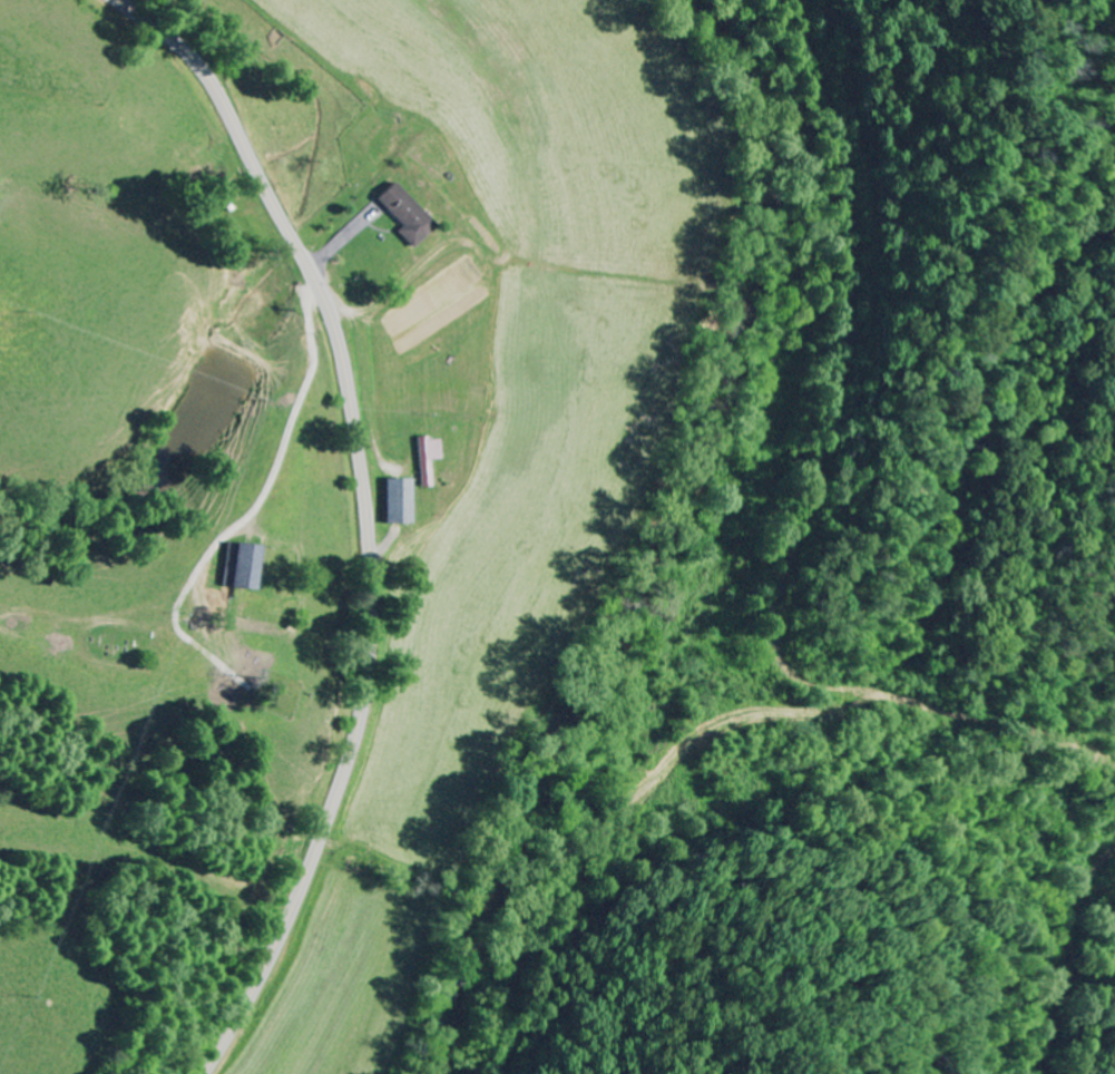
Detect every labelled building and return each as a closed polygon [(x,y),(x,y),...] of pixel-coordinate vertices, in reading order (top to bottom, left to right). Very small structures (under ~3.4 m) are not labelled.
[(418,246),(438,226),(396,182),(375,202),(418,246)] [(423,488),(434,488),(432,461),(443,460),(442,439),(421,439),(423,488)] [(387,480),(388,525),(413,525),(412,480),(387,480)] [(254,591),(260,547),(228,542),(221,586),(254,591)]
